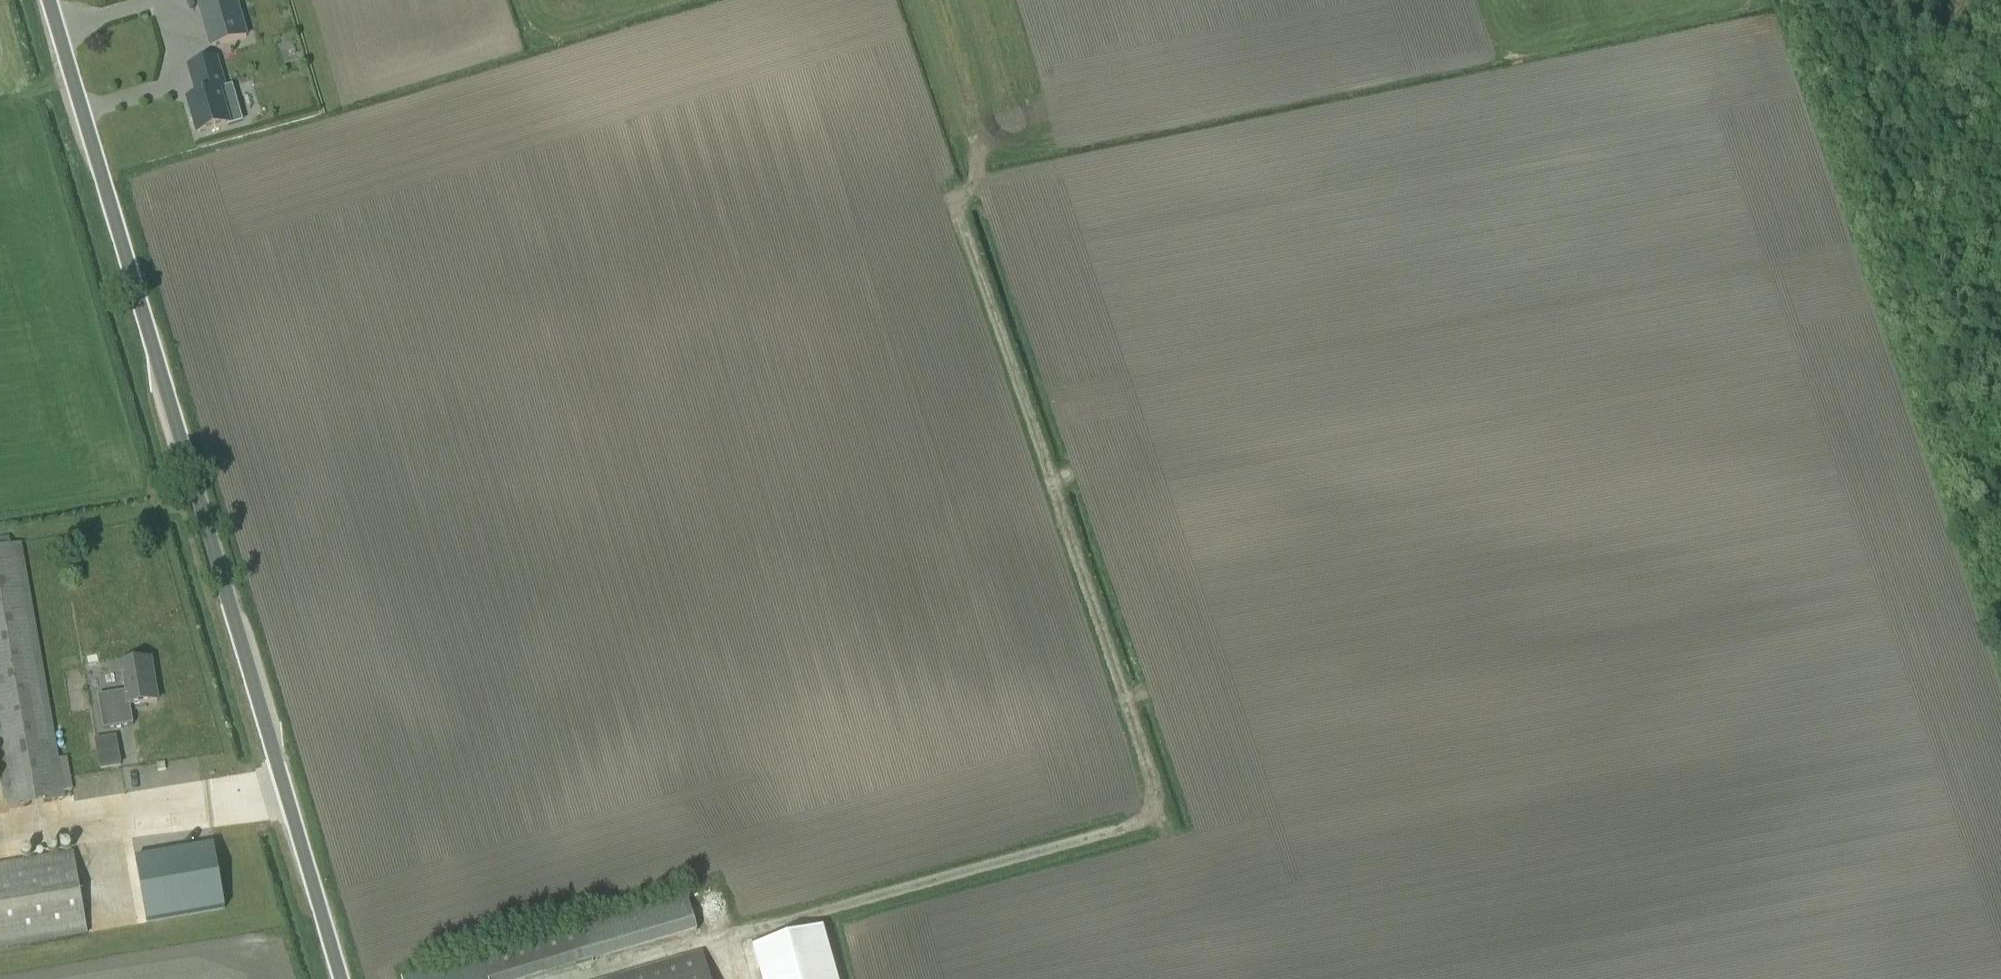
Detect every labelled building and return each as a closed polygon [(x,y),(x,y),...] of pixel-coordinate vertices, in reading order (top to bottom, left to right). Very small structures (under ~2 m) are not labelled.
[(212,48),(214,47),(247,37),(236,0),(198,0),(212,48)] [(189,100),(199,135),(228,126),(218,92),(225,90),(216,59),(189,67),(198,97),(189,100)] [(10,809),(65,799),(64,793),(58,760),(21,544),(0,548),(0,752),(10,809)] [(112,660),(87,664),(89,675),(113,672),(112,660)] [(126,693),(98,697),(104,731),(134,726),(131,707),(158,702),(151,661),(131,664),(122,666),(126,693)] [(98,768),(120,763),(114,735),(92,740),(98,768)] [(68,759),(58,760),(64,793),(73,791),(68,759)] [(215,846),(136,860),(147,923),(226,910),(215,846)] [(88,933),(74,855),(0,867),(0,948),(88,933)] [(696,937),(688,905),(398,974),(399,978),(520,978),(696,937)] [(753,949),(762,978),(836,978),(822,930),(753,949)] [(702,952),(608,978),(710,978),(702,952)]
